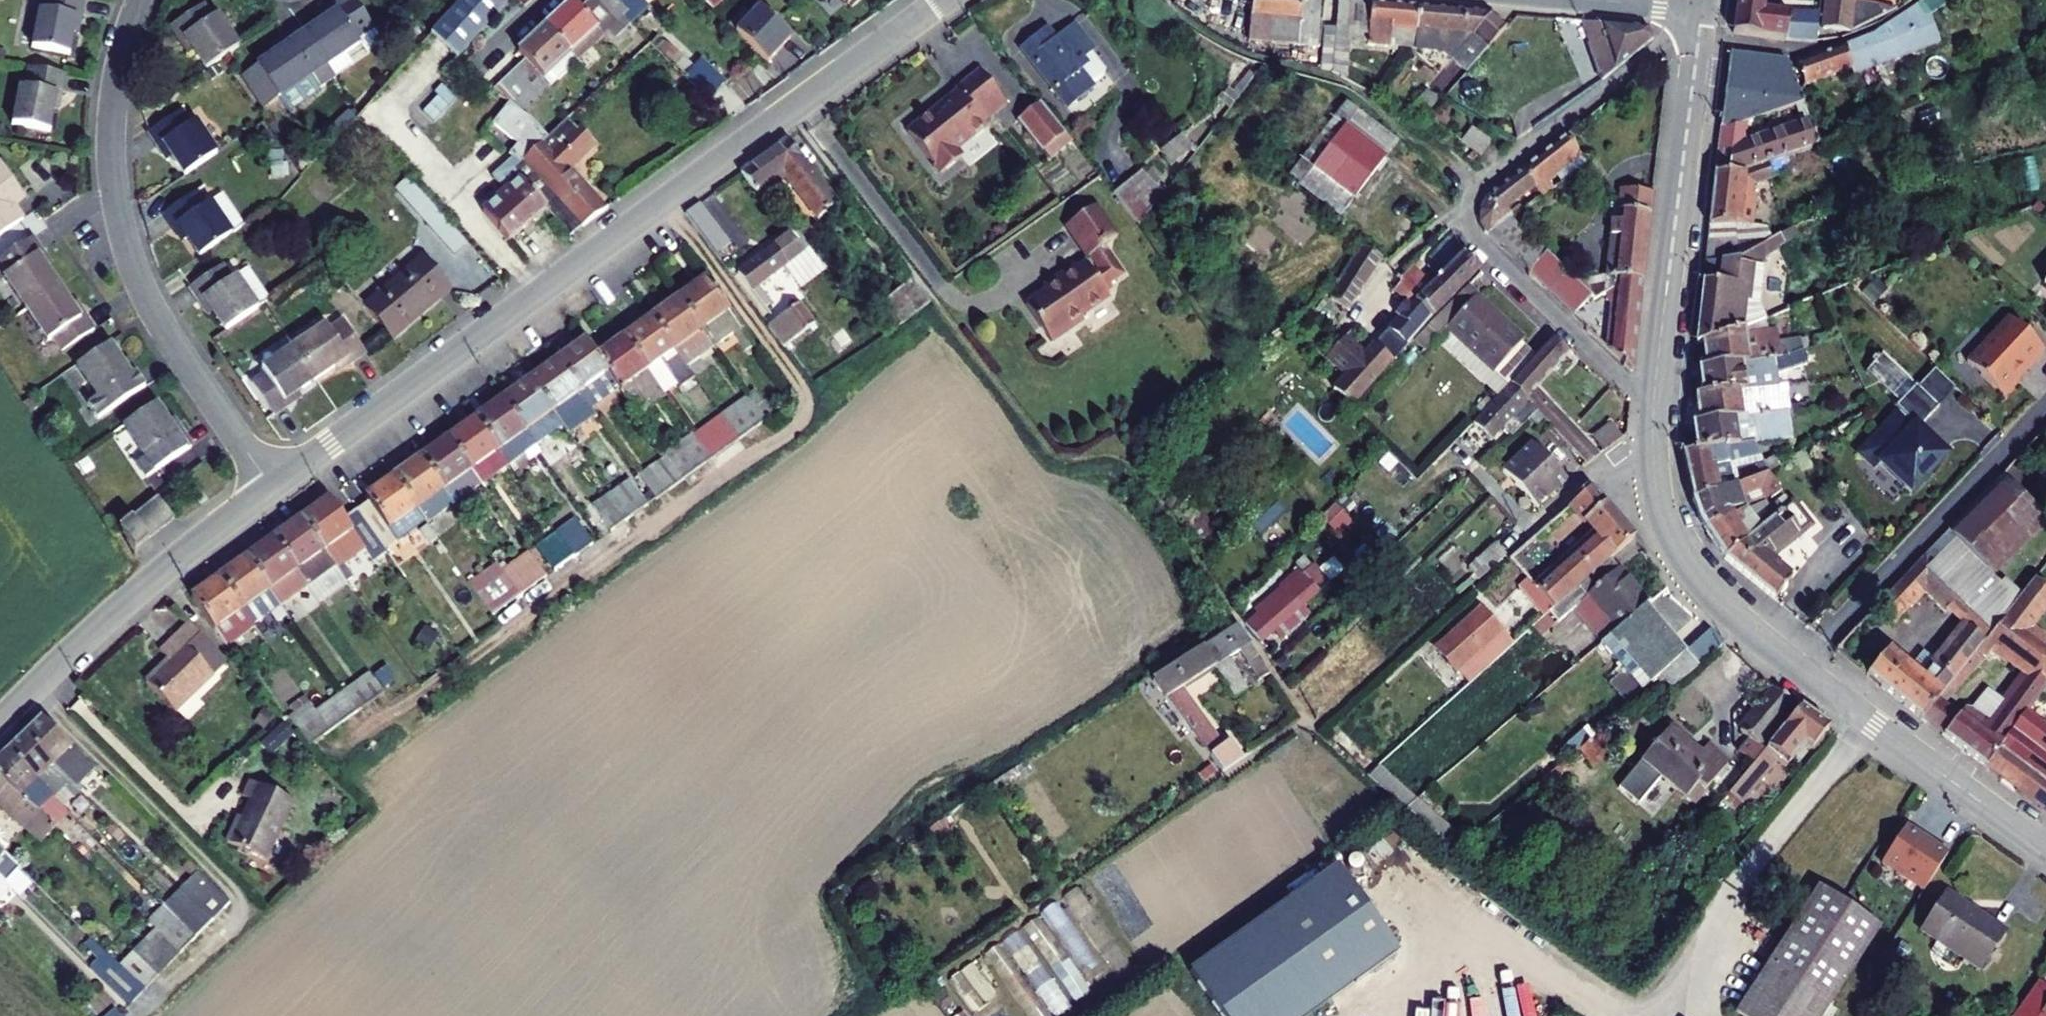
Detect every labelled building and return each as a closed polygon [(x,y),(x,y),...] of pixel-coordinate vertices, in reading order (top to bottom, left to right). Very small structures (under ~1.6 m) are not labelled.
[(30,46),(68,53),(75,16),(80,17),(84,0),(43,0),(41,8),(37,8),(30,46)] [(306,31),(328,65),(360,44),(356,39),(370,30),(351,0),(343,0),(334,6),(337,11),(306,31)] [(414,51),(442,75),(507,0),(459,0),(414,51)] [(544,28),(571,56),(598,31),(602,36),(615,23),(593,0),(589,0),(579,9),(572,2),(544,28)] [(615,23),(629,11),(618,0),(593,0),(615,23)] [(629,11),(640,0),(618,0),(629,11)] [(1318,48),(1322,0),(1251,0),(1247,42),(1318,48)] [(1732,33),(1802,42),(1817,41),(1820,13),(1789,12),(1776,10),(1777,0),(1736,0),(1732,33)] [(1944,0),(1925,0),(1875,34),(1795,62),(1805,86),(1852,69),(1854,76),(1943,42),(1932,15),(1947,5),(1944,0)] [(1823,27),(1853,31),(1882,16),(1877,5),(1854,2),(1854,0),(1827,0),(1823,27)] [(1329,74),(1329,75),(1344,82),(1348,44),(1349,38),(1368,40),(1367,46),(1390,48),(1392,46),(1413,48),(1417,8),(1337,2),(1334,27),(1329,74)] [(187,39),(207,70),(240,48),(218,15),(213,19),(204,5),(172,26),(182,42),(187,39)] [(792,39),(762,7),(737,30),(767,62),(792,39)] [(1417,8),(1413,48),(1438,51),(1448,62),(1488,15),(1417,8)] [(1504,29),(1488,15),(1448,62),(1463,75),(1504,29)] [(1583,24),(1601,81),(1651,40),(1648,30),(1583,24)] [(1329,74),(1334,27),(1324,26),(1319,73),(1329,74)] [(289,45),(246,72),(268,105),(278,98),(283,104),(278,107),(283,114),(290,111),(294,109),(293,106),(314,92),(316,96),(322,92),(320,88),(336,77),(328,65),(306,31),(303,27),(286,39),(289,45)] [(1021,50),(1066,106),(1091,87),(1090,85),(1101,76),(1101,69),(1087,51),(1091,48),(1074,27),(1054,41),(1045,30),(1021,50)] [(524,61),(492,91),(511,105),(520,111),(549,86),(544,81),(571,56),(544,28),(517,53),(524,61)] [(1349,38),(1348,44),(1367,46),(1368,40),(1349,38)] [(1787,60),(1729,54),(1721,128),(1727,129),(1757,120),(1795,108),(1803,105),(1799,90),(1796,92),(1787,60)] [(18,84),(10,123),(49,130),(56,94),(60,94),(64,73),(26,65),(22,85),(18,84)] [(1006,103),(981,71),(957,90),(959,92),(907,133),(942,176),(964,159),(956,149),(984,127),(981,123),(1006,103)] [(1409,107),(1423,117),(1439,99),(1424,90),(1409,107)] [(1065,131),(1040,100),(1017,119),(1042,150),(1065,131)] [(520,111),(511,105),(494,124),(519,146),(510,156),(514,159),(507,165),(512,170),(547,137),(520,111)] [(1288,177),(1339,217),(1396,145),(1346,105),(1288,177)] [(1816,148),(1803,105),(1795,108),(1800,122),(1761,134),(1742,140),(1750,166),(1739,168),(1740,171),(1788,157),(1816,148)] [(164,144),(185,175),(218,153),(196,121),(191,124),(182,110),(149,132),(159,147),(164,144)] [(546,210),(568,235),(606,207),(569,166),(594,142),(569,116),(547,137),(512,170),(546,210)] [(1727,129),(1721,128),(1716,172),(1740,171),(1739,168),(1750,166),(1742,140),(1761,134),(1757,120),(1727,129)] [(352,128),(363,139),(367,134),(357,123),(352,128)] [(1461,144),(1479,156),(1490,142),(1471,129),(1461,144)] [(1565,135),(1521,170),(1533,187),(1557,172),(1560,177),(1565,183),(1588,167),(1565,135)] [(789,140),(743,174),(759,195),(785,175),(819,220),(838,205),(789,140)] [(1159,151),(1168,165),(1183,154),(1173,141),(1159,151)] [(1792,170),(1788,157),(1740,171),(1716,172),(1705,260),(1739,259),(1771,240),(1766,227),(1750,225),(1754,194),(1748,193),(1749,183),(1792,170)] [(512,170),(507,165),(492,177),(504,193),(481,212),(506,242),(546,210),(512,170)] [(0,166),(0,235),(23,219),(10,200),(19,194),(0,166)] [(1481,228),(1484,234),(1511,219),(1538,198),(1540,200),(1548,194),(1545,188),(1538,193),(1533,187),(1521,170),(1486,198),(1484,202),(1481,208),(1479,215),(1479,221),(1481,228)] [(1533,187),(1538,193),(1545,188),(1551,183),(1560,177),(1557,172),(1533,187)] [(1141,174),(1115,195),(1140,226),(1160,198),(1141,174)] [(399,191),(455,255),(468,243),(438,208),(430,199),(413,179),(399,191)] [(1551,183),(1545,188),(1548,194),(1555,189),(1551,183)] [(196,192),(164,214),(174,228),(178,225),(200,257),(246,226),(227,198),(214,207),(211,203),(206,206),(196,192)] [(1615,252),(1613,279),(1642,282),(1651,195),(1621,192),(1618,222),(1613,221),(1610,251),(1615,252)] [(437,193),(430,199),(438,208),(445,202),(437,193)] [(1096,204),(1067,224),(1088,255),(1090,254),(1100,268),(1094,273),(1086,262),(1078,267),(1076,264),(1054,279),(1056,283),(1026,304),(1051,340),(1083,318),(1081,314),(1109,295),(1103,285),(1122,272),(1103,245),(1118,235),(1096,204)] [(699,205),(686,215),(715,254),(728,245),(699,205)] [(802,218),(791,227),(794,232),(796,230),(804,240),(813,233),(802,218)] [(1606,294),(1611,294),(1613,279),(1607,278),(1601,277),(1575,283),(1511,219),(1484,234),(1571,317),(1590,297),(1594,301),(1606,294)] [(787,222),(780,227),(784,232),(791,227),(787,222)] [(794,232),(791,227),(784,232),(787,236),(737,274),(751,292),(783,267),(787,271),(813,252),(804,240),(796,230),(794,232)] [(1779,235),(1771,240),(1739,259),(1705,260),(1696,343),(1703,340),(1744,327),(1765,320),(1758,304),(1764,259),(1778,251),(1777,249),(1784,244),(1779,235)] [(1429,267),(1432,270),(1458,245),(1450,237),(1429,258),(1429,267)] [(5,275),(26,308),(60,286),(38,254),(42,252),(33,238),(1,259),(9,272),(5,275)] [(1347,314),(1382,259),(1363,247),(1346,273),(1338,268),(1319,295),(1347,314)] [(1610,251),(1607,278),(1613,279),(1615,252),(1610,251)] [(826,268),(813,252),(787,271),(800,288),(826,268)] [(1465,254),(1440,277),(1456,293),(1480,268),(1465,254)] [(366,306),(394,339),(439,301),(434,295),(446,284),(423,257),(366,306)] [(223,265),(190,288),(200,302),(204,299),(226,331),(271,301),(252,274),(240,282),(236,276),(232,279),(223,265)] [(1399,281),(1401,283),(1417,300),(1416,302),(1433,318),(1456,293),(1440,277),(1432,285),(1412,267),(1399,281)] [(707,279),(679,299),(714,348),(732,335),(745,353),(755,346),(707,279)] [(1606,350),(1632,374),(1642,282),(1613,279),(1611,294),(1613,295),(1606,350)] [(912,281),(885,303),(904,327),(931,305),(912,281)] [(1417,300),(1401,283),(1394,290),(1408,306),(1397,318),(1400,321),(1390,332),(1396,337),(1381,353),(1375,348),(1366,358),(1355,348),(1361,340),(1352,333),(1334,353),(1327,359),(1347,378),(1334,392),(1352,410),(1415,341),(1428,327),(1427,324),(1433,318),(1416,302),(1417,300)] [(434,295),(439,301),(451,291),(446,284),(434,295)] [(53,338),(62,351),(94,329),(84,314),(80,317),(60,286),(26,308),(49,341),(53,338)] [(1438,338),(1499,396),(1511,383),(1535,358),(1520,343),(1522,339),(1493,312),(1489,316),(1463,291),(1428,327),(1415,341),(1425,351),(1438,338)] [(1603,310),(1594,301),(1590,297),(1571,317),(1590,335),(1601,322),(1603,310)] [(658,314),(651,319),(687,368),(714,348),(679,299),(658,314)] [(814,322),(800,303),(768,326),(783,346),(814,322)] [(2044,350),(2008,316),(1965,361),(2003,397),(2019,380),(2015,377),(2023,368),(2025,370),(2044,350)] [(687,368),(651,319),(645,323),(625,338),(648,370),(663,391),(666,395),(679,385),(682,389),(695,379),(687,368)] [(327,324),(295,346),(317,379),(348,357),(351,362),(366,352),(344,320),(330,329),(327,324)] [(1745,337),(1744,327),(1703,340),(1706,366),(1783,357),(1801,351),(1799,340),(1777,343),(1776,332),(1745,337)] [(625,338),(597,358),(617,387),(634,411),(650,400),(635,379),(648,370),(625,338)] [(1538,411),(1588,464),(1600,455),(1539,389),(1571,355),(1555,340),(1513,385),(1538,411)] [(103,395),(113,409),(146,387),(135,372),(131,374),(110,343),(77,365),(99,398),(103,395)] [(578,348),(557,363),(580,395),(589,407),(617,387),(597,358),(585,343),(578,348)] [(252,382),(274,414),(288,404),(285,400),(317,379),(295,346),(262,368),(265,373),(252,382)] [(1816,346),(1801,351),(1783,357),(1706,366),(1699,367),(1702,394),(1775,385),(1774,374),(1820,359),(1816,346)] [(1539,389),(1600,455),(1605,452),(1548,389),(1579,356),(1574,353),(1571,355),(1539,389)] [(1917,385),(1886,355),(1868,374),(1898,404),(1917,385)] [(538,376),(530,381),(563,427),(568,435),(583,424),(568,403),(580,395),(557,363),(538,376)] [(648,370),(635,379),(650,400),(663,391),(648,370)] [(1957,390),(1936,370),(1919,388),(1940,407),(1957,390)] [(525,385),(503,401),(535,447),(563,427),(530,381),(525,385)] [(1527,422),(1538,411),(1513,385),(1511,383),(1499,396),(1474,423),(1492,441),(1519,413),(1527,422)] [(1777,398),(1775,385),(1702,394),(1696,395),(1699,421),(1787,408),(1786,396),(1777,398)] [(1919,388),(1917,385),(1898,404),(1894,409),(1898,414),(1857,456),(1874,472),(1879,466),(1910,496),(1948,457),(1919,429),(1940,407),(1919,388)] [(773,415),(756,391),(748,397),(766,421),(771,428),(784,418),(779,411),(773,415)] [(589,407),(580,395),(568,403),(583,424),(595,416),(589,407)] [(748,397),(722,416),(739,440),(766,421),(748,397)] [(484,414),(476,420),(508,466),(535,447),(503,401),(484,414)] [(150,456),(159,469),(191,448),(181,432),(177,434),(156,403),(123,425),(146,458),(150,456)] [(1791,441),(1787,408),(1699,421),(1693,422),(1696,450),(1755,444),(1791,441)] [(722,416),(695,436),(712,460),(739,440),(722,416)] [(469,425),(448,440),(480,485),(508,466),(476,420),(469,425)] [(1604,440),(1610,448),(1622,439),(1617,430),(1604,440)] [(665,454),(667,457),(684,480),(712,460),(695,436),(693,433),(665,454)] [(429,453),(421,459),(453,504),(480,485),(448,440),(429,453)] [(1504,471),(1538,507),(1567,480),(1533,444),(1504,471)] [(1769,471),(1755,444),(1696,450),(1684,452),(1694,498),(1769,471)] [(1428,471),(1439,481),(1458,460),(1447,451),(1428,471)] [(667,457),(639,477),(655,500),(684,480),(667,457)] [(453,504),(421,459),(394,478),(425,521),(427,523),(453,504)] [(1782,491),(1769,471),(1694,498),(1704,526),(1770,499),(1782,491)] [(1981,494),(2019,530),(1944,610),(1962,624),(1983,599),(2005,616),(2021,595),(2001,580),(1999,584),(1991,577),(2045,523),(2045,522),(1999,475),(1981,494)] [(655,500),(639,477),(631,482),(647,505),(655,500)] [(369,503),(357,512),(384,550),(425,521),(394,478),(375,492),(366,498),(369,503)] [(630,481),(611,494),(629,519),(647,505),(631,482),(630,481)] [(1569,509),(1582,523),(1603,505),(1590,490),(1569,509)] [(611,494),(593,507),(610,532),(629,519),(611,494)] [(1981,494),(1873,609),(1890,624),(1905,605),(1909,609),(1921,592),(1944,610),(2019,530),(1981,494)] [(1785,495),(1779,500),(1785,509),(1791,504),(1785,495)] [(160,496),(134,516),(150,536),(175,517),(160,496)] [(1773,504),(1770,499),(1704,526),(1723,557),(1785,509),(1779,500),(1773,504)] [(329,501),(302,521),(335,568),(363,548),(373,563),(387,553),(384,550),(357,512),(343,521),(329,501)] [(1791,504),(1785,509),(1723,557),(1774,598),(1789,578),(1766,558),(1810,524),(1793,502),(1791,504)] [(1178,515),(1204,556),(1222,545),(1196,504),(1178,515)] [(1541,595),(1552,609),(1608,561),(1631,539),(1603,505),(1582,523),(1595,539),(1536,591),(1541,595)] [(121,526),(137,546),(150,536),(134,516),(121,526)] [(1554,517),(1513,562),(1524,572),(1564,527),(1554,517)] [(576,519),(556,533),(574,558),(594,544),(576,519)] [(302,521),(274,540),(307,587),(335,568),(302,521)] [(429,526),(422,531),(431,543),(437,538),(429,526)] [(556,533),(536,547),(555,573),(574,558),(556,533)] [(274,540),(246,560),(280,607),(307,587),(274,540)] [(1477,559),(1488,570),(1506,554),(1496,542),(1477,559)] [(547,578),(529,553),(502,572),(519,597),(547,578)] [(246,560),(220,578),(253,626),(280,607),(246,560)] [(1573,610),(1602,644),(1641,610),(1647,605),(1608,561),(1552,609),(1544,616),(1542,617),(1552,628),(1573,610)] [(502,572),(496,565),(469,584),(492,616),(519,597),(502,572)] [(1436,575),(1449,588),(1458,578),(1445,565),(1436,575)] [(335,568),(307,587),(319,604),(347,584),(335,568)] [(1274,632),(1280,639),(1309,613),(1301,605),(1328,582),(1317,569),(1313,572),(1310,568),(1303,574),(1298,568),(1278,584),(1279,587),(1253,610),(1256,614),(1245,624),(1262,642),(1274,632)] [(220,578),(191,599),(225,648),(254,627),(253,626),(220,578)] [(2005,616),(1983,643),(1981,641),(1936,698),(1942,702),(1979,662),(1990,648),(2004,659),(2027,628),(2045,605),(2045,590),(2033,580),(2021,595),(2005,616)] [(1532,602),(1544,616),(1552,609),(1541,595),(1532,602)] [(1897,665),(1879,686),(1920,719),(1936,698),(1981,641),(1983,643),(2005,616),(1983,599),(1962,624),(1961,625),(1963,628),(1934,662),(1921,652),(1904,672),(1897,665)] [(1666,670),(1678,683),(1685,678),(1723,646),(1708,633),(1681,654),(1641,610),(1602,644),(1599,646),(1625,677),(1635,668),(1645,681),(1649,685),(1666,670)] [(1436,653),(1466,686),(1512,645),(1483,612),(1436,653)] [(1236,621),(1202,643),(1214,662),(1233,693),(1246,685),(1227,655),(1239,647),(1257,675),(1268,669),(1236,621)] [(227,664),(189,624),(159,653),(169,663),(146,685),(174,714),(227,664)] [(2004,659),(2024,675),(2027,671),(2045,685),(2045,684),(2045,652),(2038,645),(2042,639),(2027,628),(2004,659)] [(1151,677),(1222,768),(1241,753),(1229,736),(1223,740),(1182,684),(1214,662),(1202,643),(1151,677)] [(1884,654),(1865,675),(1879,686),(1897,665),(1884,654)] [(1625,677),(1635,689),(1645,681),(1635,668),(1625,677)] [(1957,714),(1940,736),(1982,765),(2024,712),(2045,685),(2027,671),(2024,675),(1984,723),(1967,711),(1957,714)] [(369,674),(342,694),(356,714),(384,695),(369,674)] [(1747,739),(1762,751),(1798,708),(1772,690),(1738,731),(1747,739)] [(342,694),(315,712),(329,733),(356,714),(342,694)] [(1936,698),(1920,719),(1940,736),(1957,714),(1942,702),(1936,698)] [(309,705),(289,719),(309,748),(329,733),(315,712),(309,705)] [(1727,794),(1740,804),(1774,763),(1783,769),(1802,745),(1810,750),(1827,728),(1798,708),(1762,751),(1752,764),(1727,794)] [(263,710),(253,725),(264,732),(274,716),(263,710)] [(2024,712),(1982,765),(2045,812),(2045,728),(2024,712)] [(42,719),(24,737),(81,793),(84,790),(80,785),(94,771),(42,719)] [(295,735),(284,724),(263,745),(273,756),(295,735)] [(1640,762),(1683,798),(1695,784),(1704,791),(1728,762),(1708,744),(1698,754),(1685,745),(1688,740),(1671,726),(1640,762)] [(1541,765),(1549,775),(1580,751),(1590,743),(1582,733),(1541,765)] [(24,737),(7,752),(64,810),(81,793),(24,737)] [(1737,750),(1752,764),(1762,751),(1747,739),(1737,750)] [(1580,751),(1593,766),(1604,759),(1592,741),(1590,743),(1580,751)] [(0,759),(0,780),(37,813),(53,828),(67,814),(64,810),(7,752),(0,759)] [(1367,778),(1404,809),(1414,797),(1377,766),(1367,778)] [(22,831),(37,813),(0,780),(0,812),(22,831)] [(238,819),(225,844),(264,862),(293,803),(250,782),(241,799),(251,804),(242,821),(238,819)] [(1683,798),(1692,805),(1704,791),(1695,784),(1683,798)] [(53,828),(37,813),(22,831),(39,845),(53,828)] [(5,885),(20,868),(0,851),(0,881),(5,885)] [(1189,973),(1219,1015),(1308,1015),(1397,953),(1337,868),(1189,973)] [(198,873),(180,892),(212,923),(230,905),(198,873)] [(1820,886),(1736,1013),(1741,1015),(1825,1015),(1883,927),(1820,886)] [(2007,929),(1947,891),(1922,931),(1982,969),(2007,929)] [(180,892),(163,909),(195,941),(212,923),(180,892)] [(155,932),(179,956),(195,941),(163,909),(147,924),(155,932)] [(179,956),(155,932),(120,968),(144,992),(179,956)] [(105,953),(89,968),(129,1007),(144,992),(120,968),(105,953)] [(950,979),(973,1011),(993,997),(970,965),(950,979)] [(2042,981),(2018,1015),(2045,1015),(2045,984),(2042,981)] [(1052,1015),(1056,1015),(1071,1007),(1062,993),(1044,1004),(1052,1015)] [(0,998),(0,1015),(18,1015),(0,998)]
